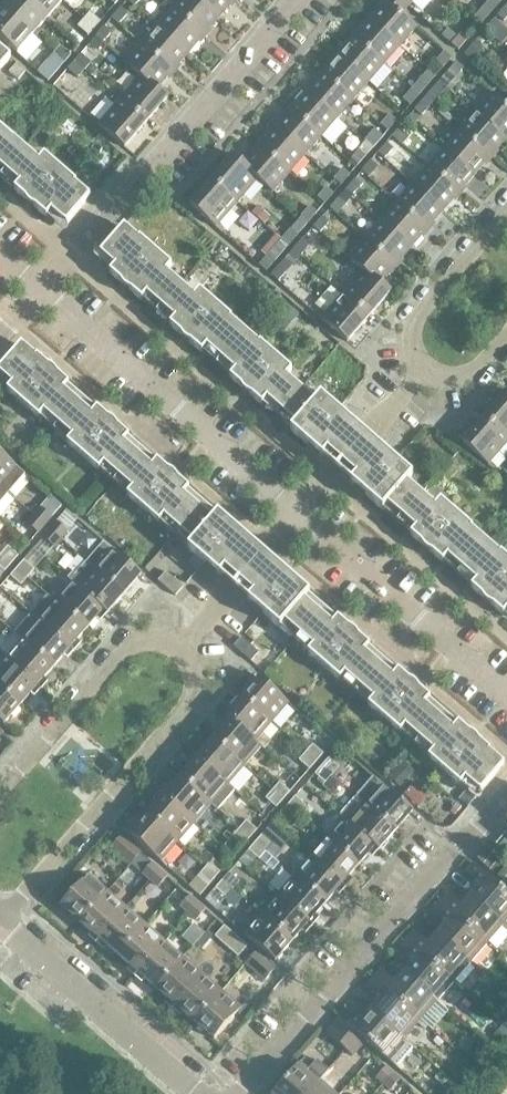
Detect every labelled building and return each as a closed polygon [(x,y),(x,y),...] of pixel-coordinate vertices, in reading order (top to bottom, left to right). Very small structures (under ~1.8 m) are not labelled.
[(47,18),(27,0),(7,0),(1,7),(33,34),(47,18)] [(62,1),(61,0),(27,0),(47,18),(62,1)] [(200,0),(181,0),(173,9),(204,36),(220,18),(200,0)] [(220,18),(235,0),(200,0),(220,18)] [(487,4),(494,10),(502,0),(490,0),(487,4)] [(385,1),(369,19),(400,46),(416,28),(385,1)] [(506,18),(506,4),(498,14),(505,20),(506,18)] [(17,53),(33,34),(1,7),(0,8),(0,38),(17,53)] [(128,15),(120,7),(110,18),(118,26),(128,15)] [(204,36),(173,9),(157,27),(188,54),(204,36)] [(99,21),(89,12),(83,19),(93,28),(99,21)] [(77,26),(87,35),(93,28),(83,19),(77,26)] [(384,64),(400,46),(369,19),(353,37),(384,64)] [(494,21),(486,30),(492,35),(500,25),(495,20),(494,21)] [(112,33),(104,26),(94,37),(102,44),(112,33)] [(188,54),(157,27),(141,46),(172,72),(188,54)] [(459,50),(467,40),(460,34),(451,44),(459,50)] [(368,83),(384,64),(353,37),(338,56),(368,83)] [(464,55),(472,62),(484,49),(476,42),(464,55)] [(70,54),(60,45),(54,52),(64,61),(70,54)] [(141,46),(125,64),(140,77),(156,91),(158,89),(172,72),(141,46)] [(96,58),(85,48),(74,60),(86,70),(96,58)] [(11,58),(0,49),(0,71),(11,58)] [(48,59),(38,71),(48,80),(58,68),(64,61),(54,52),(48,59)] [(435,62),(443,69),(451,59),(444,52),(435,62)] [(353,101),(368,83),(338,56),(322,74),(353,101)] [(83,71),(73,62),(67,69),(76,78),(83,71)] [(18,80),(25,71),(17,63),(9,72),(18,80)] [(457,63),(448,73),(455,79),(464,69),(457,63)] [(436,77),(428,70),(419,80),(427,87),(436,77)] [(337,119),(353,101),(322,74),(306,92),(337,119)] [(146,123),(168,98),(158,89),(156,91),(140,77),(120,100),(146,123)] [(432,91),(439,98),(448,87),(441,81),(432,91)] [(70,91),(82,110),(96,102),(84,82),(70,91)] [(403,99),(411,105),(420,95),(412,89),(403,99)] [(321,137),(337,119),(306,92),(290,111),(321,137)] [(506,106),(492,93),(476,112),(506,138),(506,106)] [(416,110),(423,116),(432,106),(425,99),(416,110)] [(120,100),(98,125),(124,148),(146,123),(120,100)] [(305,156),(321,137),(290,111),(274,129),(305,156)] [(416,124),(421,118),(414,112),(409,118),(416,124)] [(506,138),(476,112),(460,130),(491,157),(506,138)] [(381,125),(388,132),(397,122),(389,115),(381,125)] [(5,171),(25,149),(0,127),(0,167),(5,171)] [(410,136),(400,128),(393,136),(403,145),(410,136)] [(289,174),(305,156),(274,129),(258,147),(289,174)] [(374,129),(364,141),(373,149),(383,137),(374,129)] [(491,157),(460,130),(444,148),(475,175),(491,157)] [(377,154),(384,161),(393,150),(386,144),(377,154)] [(242,165),(258,179),(273,192),(289,174),(258,147),(244,164),(242,165)] [(475,175),(444,148),(428,166),(459,193),(475,175)] [(90,197),(75,184),(76,183),(44,155),(39,161),(25,149),(5,171),(19,184),(14,190),(34,207),(46,218),(51,212),(66,225),(90,197)] [(349,162),(356,168),(365,158),(358,152),(349,162)] [(244,164),(234,155),(211,181),(237,203),(258,179),(242,165),(244,164)] [(361,173),(369,179),(377,169),(370,162),(361,173)] [(459,193),(428,166),(412,185),(443,212),(459,193)] [(333,180),(340,187),(349,177),(342,170),(333,180)] [(211,181),(190,205),(216,228),(237,203),(211,181)] [(354,181),(345,191),(353,197),(361,187),(354,181)] [(443,212),(412,185),(396,203),(427,230),(443,212)] [(317,199),(324,205),(333,195),(326,188),(317,199)] [(330,209),(337,215),(346,205),(339,198),(330,209)] [(427,230),(396,203),(380,221),(411,248),(427,230)] [(257,207),(251,213),(263,223),(269,217),(257,207)] [(310,207),(301,217),(308,223),(317,213),(310,207)] [(314,228),(321,234),(329,224),(322,218),(314,228)] [(365,239),(396,266),(411,248),(380,221),(365,239)] [(171,265),(139,238),(138,239),(124,226),(100,254),(114,267),(109,273),(141,301),(147,295),(160,307),(180,284),(165,271),(171,265)] [(280,241),(288,247),(297,237),(289,231),(280,241)] [(265,259),(259,265),(267,272),(275,262),(288,247),(280,241),(275,236),(260,253),(266,258),(265,259)] [(364,271),(365,269),(381,283),(396,266),(365,239),(349,258),(364,271)] [(293,252),(300,258),(309,248),(301,242),(293,252)] [(295,264),(300,258),(293,252),(287,258),(295,264)] [(229,260),(243,272),(249,265),(235,253),(229,260)] [(279,282),(288,272),(280,266),(272,276),(279,282)] [(391,292),(381,283),(365,269),(364,271),(343,295),(368,318),(391,292)] [(169,325),(189,343),(201,353),(207,347),(221,359),(245,331),(230,319),(231,318),(199,290),(193,296),(180,284),(160,307),(174,319),(169,325)] [(368,318),(343,295),(322,320),(347,342),(368,318)] [(287,340),(295,323),(281,316),(273,333),(287,340)] [(267,399),(281,412),(301,389),(286,376),(291,370),(259,342),(258,343),(245,331),(221,359),(235,371),(229,377),(262,405),(267,399)] [(57,374),(37,356),(36,357),(21,344),(0,368),(0,375),(12,385),(6,391),(38,419),(44,413),(58,425),(82,397),(68,385),(69,384),(57,374)] [(364,434),(352,423),(319,395),(314,401),(301,389),(281,412),(295,424),(290,430),(334,469),(338,472),(353,485),(382,510),(387,504),(401,517),(421,494),(407,482),(412,476),(364,434)] [(506,392),(484,417),(506,437),(506,393),(506,392)] [(118,477),(142,450),(128,438),(129,436),(97,408),(96,409),(82,397),(58,425),(72,437),(66,443),(99,471),(104,465),(118,477)] [(484,417),(462,442),(488,465),(506,443),(506,437),(484,417)] [(119,479),(108,492),(120,503),(127,496),(143,510),(159,524),(164,518),(178,530),(202,502),(188,490),(189,489),(177,478),(173,475),(169,471),(157,461),(156,462),(152,459),(142,450),(118,477),(119,479)] [(9,493),(25,474),(0,452),(0,486),(9,493)] [(9,493),(0,486),(0,503),(9,493)] [(410,535),(426,549),(442,563),(447,557),(461,569),(486,541),(472,529),(473,528),(440,500),(435,506),(421,494),(401,517),(415,529),(410,535)] [(233,588),(247,601),(279,628),(284,623),(298,635),(323,607),(309,595),(310,594),(263,553),(234,528),(217,513),(216,514),(202,502),(178,530),(192,542),(187,548),(233,588)] [(35,516),(45,525),(52,517),(41,508),(35,516)] [(45,525),(35,516),(28,524),(38,533),(45,525)] [(50,530),(61,540),(68,532),(57,522),(50,530)] [(61,540),(50,530),(43,538),(54,548),(61,540)] [(506,610),(506,558),(501,552),(500,553),(486,541),(461,569),(476,581),(470,587),(488,602),(503,615),(506,610)] [(86,562),(124,595),(141,575),(104,542),(86,562)] [(1,554),(12,563),(19,556),(8,546),(1,554)] [(5,571),(12,563),(1,554),(0,556),(0,577),(5,571)] [(17,568),(28,577),(35,569),(24,560),(17,568)] [(72,573),(68,578),(71,580),(70,581),(72,583),(103,610),(103,611),(107,614),(124,595),(86,562),(75,575),(72,573)] [(28,577),(17,568),(10,576),(21,585),(28,577)] [(183,587),(166,572),(158,581),(175,596),(183,587)] [(103,610),(72,583),(56,602),(87,629),(103,611),(103,610)] [(56,602),(48,594),(31,613),(71,648),(87,629),(56,602)] [(370,646),(354,632),(337,618),(337,619),(323,607),(298,635),(312,647),(307,653),(339,681),(344,675),(358,687),(383,659),(369,647),(370,646)] [(71,648),(31,613),(15,632),(54,667),(71,648)] [(251,662),(259,653),(241,638),(233,647),(251,662)] [(23,640),(6,659),(37,686),(54,667),(23,640)] [(6,659),(0,666),(0,687),(21,705),(37,686),(6,659)] [(397,672),(383,659),(358,687),(373,700),(367,706),(400,734),(405,728),(419,740),(443,712),(429,700),(430,699),(398,671),(397,672)] [(242,698),(271,723),(288,703),(259,678),(242,698)] [(0,687),(0,722),(4,725),(21,705),(0,687)] [(242,698),(225,717),(229,720),(255,742),(255,741),(261,747),(263,748),(269,741),(261,734),(271,723),(242,698)] [(504,765),(489,752),(490,751),(458,723),(457,724),(443,712),(419,740),(433,752),(428,758),(444,772),(460,786),(465,780),(480,793),(504,765)] [(244,766),(261,747),(255,741),(255,742),(229,720),(213,739),(244,766)] [(228,785),(244,766),(213,739),(196,758),(228,785)] [(313,746),(307,754),(317,763),(323,755),(313,746)] [(310,771),(317,763),(307,754),(300,762),(310,771)] [(211,804),(218,810),(234,791),(228,785),(196,758),(180,777),(211,804)] [(329,760),(322,767),(332,776),(339,769),(329,760)] [(325,784),(332,776),(322,767),(315,775),(325,784)] [(163,796),(195,823),(211,804),(180,777),(163,796)] [(356,797),(395,831),(413,811),(373,777),(356,797)] [(280,784),(274,792),(284,801),(291,793),(280,784)] [(277,809),(284,801),(274,792),(267,800),(277,809)] [(465,793),(458,801),(466,808),(473,801),(465,793)] [(178,842),(195,823),(163,796),(147,815),(178,842)] [(296,797),(289,805),(299,814),(306,806),(296,797)] [(344,819),(375,847),(374,847),(378,851),(395,831),(356,797),(340,816),(344,819)] [(292,822),(299,814),(289,805),(282,813),(292,822)] [(130,835),(161,862),(178,842),(147,815),(130,835)] [(358,866),(374,847),(375,847),(344,819),(327,838),(358,866)] [(247,822),(241,830),(251,839),(258,831),(247,822)] [(244,846),(251,839),(241,830),(234,838),(244,846)] [(263,835),(256,843),(266,852),(273,844),(263,835)] [(131,864),(141,853),(121,836),(112,847),(131,864)] [(342,884),(358,866),(327,838),(311,857),(342,884)] [(259,860),(266,852),(256,843),(249,851),(259,860)] [(499,859),(487,848),(477,859),(490,870),(499,859)] [(325,903),(342,884),(311,857),(294,876),(325,903)] [(214,860),(207,868),(218,877),(224,869),(214,860)] [(142,873),(150,881),(160,870),(151,863),(142,873)] [(502,925),(506,920),(506,894),(473,864),(465,873),(479,885),(469,897),(502,925)] [(211,884),(218,877),(207,868),(201,876),(211,884)] [(168,877),(160,870),(150,881),(159,888),(168,877)] [(230,873),(223,881),(233,890),(240,882),(230,873)] [(60,906),(80,923),(107,892),(88,875),(60,906)] [(309,922),(325,903),(294,876),(278,895),(309,922)] [(226,898),(233,890),(223,881),(216,889),(226,898)] [(99,939),(126,908),(107,892),(80,923),(99,939)] [(486,944),(502,925),(469,897),(461,906),(447,894),(438,904),(486,944)] [(292,942),(309,922),(278,895),(261,914),(292,942)] [(180,907),(188,914),(198,903),(189,896),(180,907)] [(206,910),(198,903),(188,914),(197,921),(206,910)] [(469,964),(486,944),(438,904),(432,911),(446,923),(436,935),(469,964)] [(118,956),(145,925),(126,908),(99,939),(118,956)] [(275,961),(292,942),(261,914),(244,934),(275,961)] [(137,973),(164,941),(145,925),(118,956),(137,973)] [(215,937),(227,947),(236,937),(225,927),(215,937)] [(453,982),(469,964),(436,935),(428,945),(414,932),(406,941),(453,982)] [(248,947),(236,937),(227,947),(239,957),(248,947)] [(156,989),(183,958),(164,941),(137,973),(156,989)] [(436,1001),(453,982),(406,941),(399,949),(413,962),(403,973),(436,1001)] [(245,964),(265,981),(274,970),(255,953),(245,964)] [(175,1006),(203,975),(183,958),(156,989),(175,1006)] [(419,1020),(436,1001),(403,973),(394,983),(380,970),(372,980),(419,1020)] [(194,1023),(222,991),(203,975),(175,1006),(194,1023)] [(256,976),(234,989),(244,1004),(266,991),(256,976)] [(403,1039),(419,1020),(372,980),(366,987),(380,1000),(370,1010),(403,1039)] [(241,1008),(222,991),(194,1023),(214,1040),(241,1008)] [(339,1018),(366,1041),(396,1067),(413,1048),(403,1039),(370,1010),(361,1021),(347,1009),(339,1018)] [(345,1050),(354,1039),(335,1023),(326,1033),(345,1050)] [(502,1027),(489,1042),(498,1050),(506,1040),(506,1032),(502,1027)] [(352,1056),(362,1046),(354,1039),(345,1050),(352,1056)] [(319,1080),(320,1080),(329,1070),(317,1060),(308,1070),(300,1063),(273,1093),(307,1093),(319,1080)] [(376,1078),(383,1084),(393,1073),(386,1067),(376,1078)] [(400,1079),(393,1073),(383,1084),(390,1091),(400,1079)] [(424,1078),(417,1086),(427,1093),(428,1093),(434,1087),(424,1078)] [(320,1080),(319,1080),(307,1093),(335,1093),(320,1080)]
